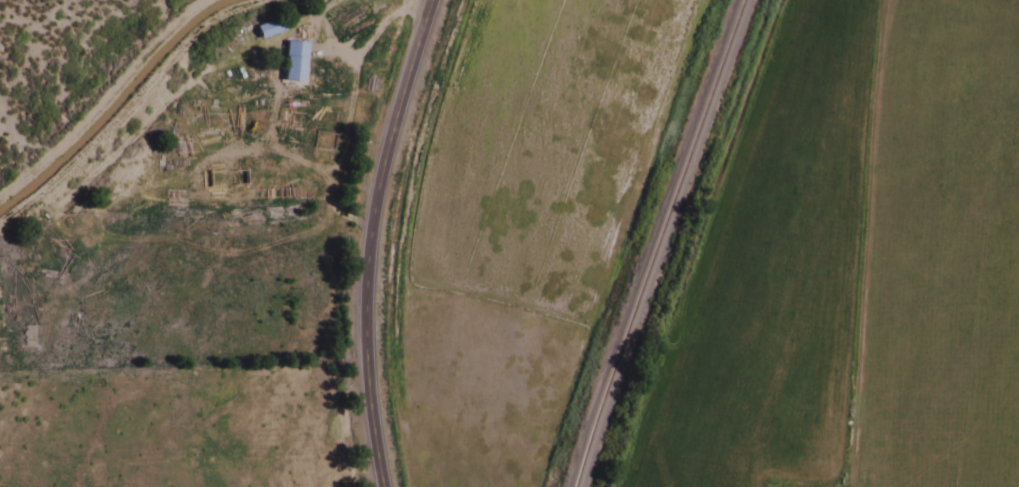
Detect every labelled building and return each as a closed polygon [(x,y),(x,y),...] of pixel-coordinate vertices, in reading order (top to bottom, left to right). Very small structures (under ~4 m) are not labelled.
[(257,42),(282,32),(277,20),(253,29),(257,42)] [(280,84),(302,86),(305,45),(283,44),(280,84)]
